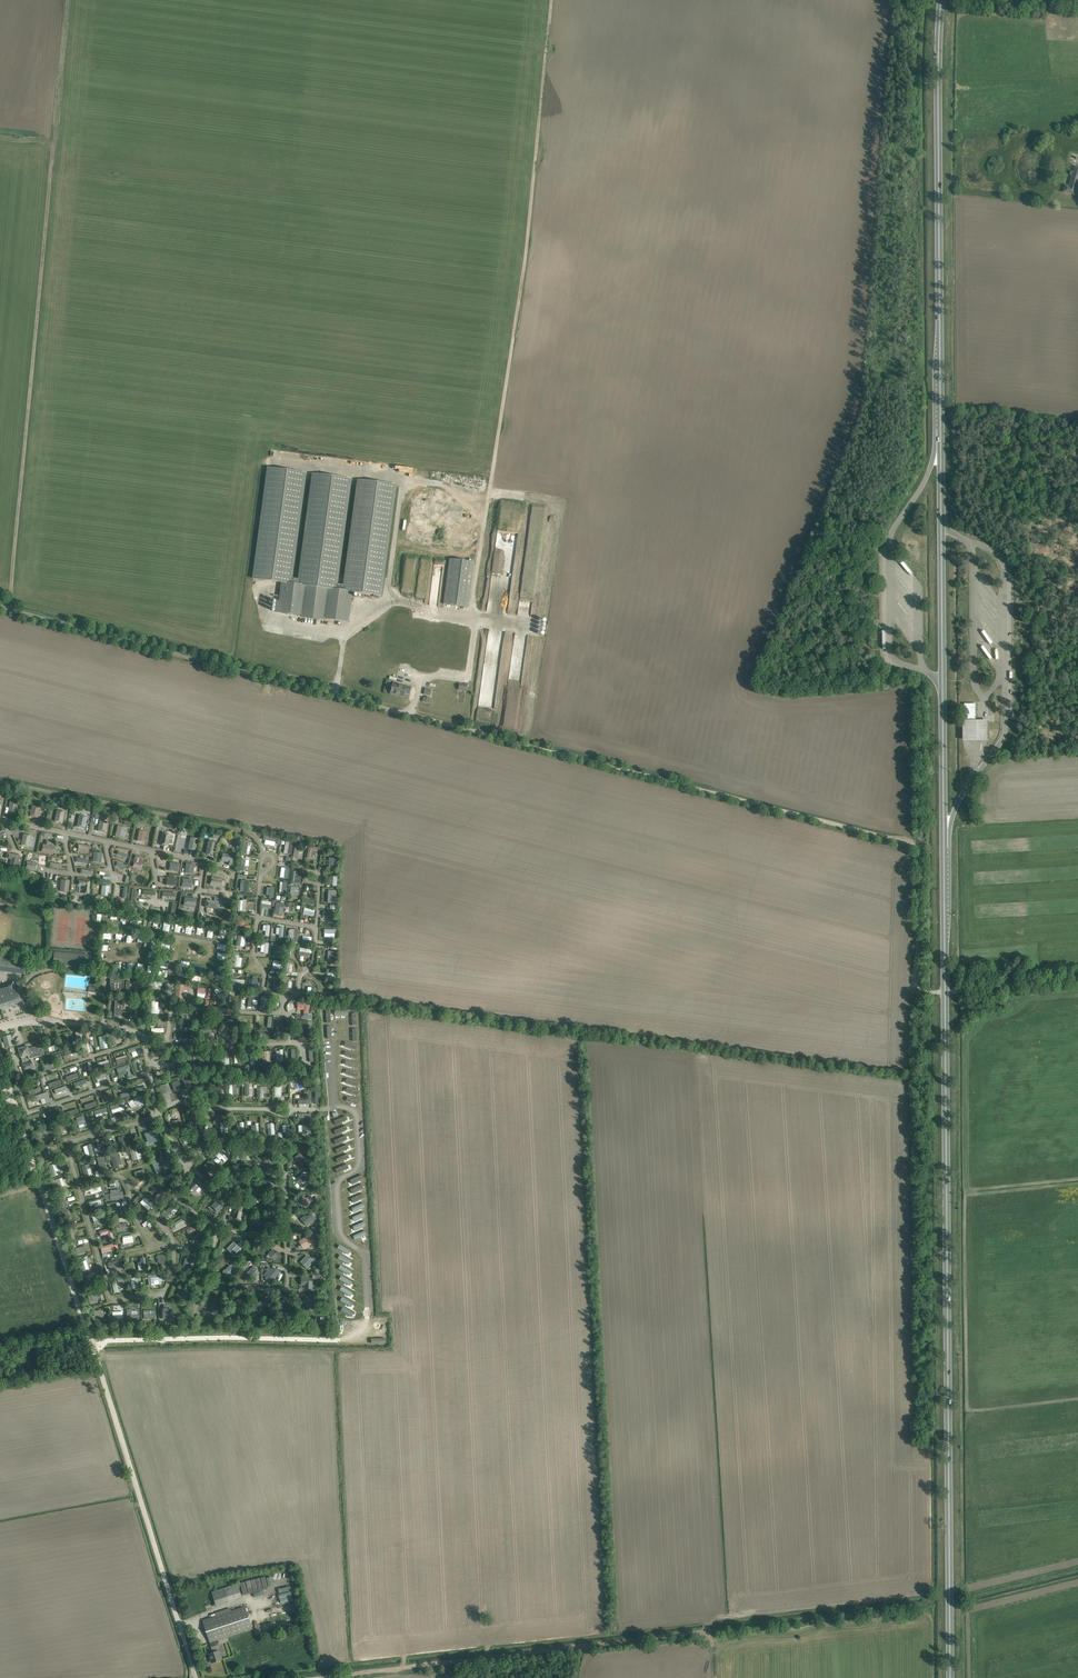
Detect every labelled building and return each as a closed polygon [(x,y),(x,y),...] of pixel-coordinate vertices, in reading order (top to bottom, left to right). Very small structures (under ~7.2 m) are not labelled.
[(1075,195),(1077,185),(1077,167),(1075,167),(1074,172),(1071,171),(1070,173),(1070,174),(1070,175),(1071,175),(1072,175),(1069,186),(1065,185),(1064,192),(1064,193),(1067,194),(1067,193),(1071,194),(1071,195),(1074,196),(1074,195),(1075,195)] [(396,485),(357,479),(343,584),(334,583),(348,478),(312,473),(298,578),(289,577),(303,472),(266,467),(252,577),(281,581),(277,612),(301,616),(301,617),(324,620),(324,619),(349,622),(353,592),(382,596),(396,485)] [(474,562),(449,558),(443,604),(468,607),(474,562)] [(343,639),(355,630),(353,627),(341,636),(343,639)] [(985,630),(982,631),(991,647),(994,645),(985,630)] [(409,694),(410,688),(397,685),(397,686),(392,685),(392,687),(390,693),(396,694),(396,693),(399,694),(398,695),(403,696),(404,692),(409,694)] [(976,704),(965,704),(965,721),(976,721),(976,704)] [(987,722),(963,723),(964,741),(987,741),(987,722)] [(10,801),(8,812),(16,813),(18,802),(10,801)] [(32,806),(30,816),(38,818),(40,807),(32,806)] [(57,810),(55,821),(56,821),(56,822),(57,822),(58,822),(60,822),(62,823),(63,822),(63,820),(65,812),(57,810)] [(80,815),(77,826),(78,826),(79,827),(80,827),(83,827),(85,828),(86,825),(85,825),(87,816),(80,815)] [(100,820),(98,831),(106,832),(108,821),(100,820)] [(118,825),(115,836),(123,838),(126,827),(118,825)] [(139,830),(137,841),(145,842),(147,831),(139,830)] [(163,832),(160,844),(168,846),(169,840),(172,840),(173,837),(170,836),(171,834),(163,832)] [(23,834),(21,845),(29,847),(31,835),(23,834)] [(190,837),(188,849),(196,851),(199,839),(190,837)] [(209,840),(206,853),(207,853),(207,854),(210,855),(210,854),(214,855),(217,842),(212,841),(212,840),(211,840),(210,840),(210,841),(209,840)] [(293,842),(286,841),(284,853),(291,854),(293,842)] [(44,844),(42,852),(53,855),(55,847),(49,845),(44,844)] [(79,844),(77,852),(88,854),(89,846),(79,844)] [(309,846),(307,858),(311,858),(312,851),(317,852),(318,848),(309,846)] [(94,851),(93,862),(101,863),(102,852),(94,851)] [(8,852),(7,858),(12,859),(11,864),(17,866),(20,855),(8,852)] [(223,853),(221,861),(228,862),(227,865),(231,865),(231,863),(233,863),(234,855),(223,853)] [(135,855),(132,867),(139,869),(141,869),(142,869),(142,867),(143,863),(139,862),(138,862),(140,857),(135,855)] [(337,858),(329,858),(329,869),(336,869),(337,858)] [(249,860),(242,859),(240,871),(244,871),(245,865),(248,866),(249,860)] [(28,861),(26,869),(37,871),(39,863),(28,861)] [(170,862),(169,870),(179,872),(180,864),(170,862)] [(187,863),(185,873),(193,874),(194,864),(187,863)] [(292,871),(290,885),(300,886),(301,882),(295,881),(296,872),(292,871)] [(167,877),(166,885),(176,886),(177,878),(167,877)] [(212,877),(210,885),(221,887),(223,879),(212,877)] [(182,878),(182,887),(192,888),(192,879),(182,878)] [(61,879),(60,891),(68,892),(70,880),(61,879)] [(79,880),(78,885),(85,886),(84,893),(89,894),(89,891),(92,892),(92,888),(90,888),(90,881),(79,880)] [(102,885),(101,895),(109,896),(110,886),(102,885)] [(291,887),(290,897),(294,897),(294,891),(298,892),(299,888),(295,888),(295,887),(291,887)] [(328,902),(336,902),(337,890),(328,890),(328,902)] [(14,907),(15,898),(10,898),(10,899),(0,897),(0,908),(2,908),(3,905),(14,907)] [(185,897),(184,906),(196,907),(196,898),(185,897)] [(207,900),(206,907),(218,909),(219,901),(221,901),(222,898),(214,897),(214,900),(207,900)] [(243,900),(239,900),(238,910),(245,911),(247,900),(243,899),(243,900)] [(275,914),(282,915),(284,903),(276,902),(275,914)] [(314,916),(315,909),(305,907),(304,915),(314,916)] [(323,912),(323,916),(331,917),(330,923),(335,923),(336,913),(323,912)] [(235,930),(250,931),(250,926),(245,925),(243,923),(244,922),(236,921),(235,930)] [(294,942),(297,942),(298,930),(290,929),(290,937),(291,937),(291,940),(294,940),(294,942)] [(107,943),(112,940),(109,933),(104,935),(107,943)] [(236,946),(244,947),(246,936),(237,935),(236,946)] [(311,945),(312,938),(303,937),(302,944),(311,945)] [(264,953),(268,954),(269,943),(262,943),(261,952),(264,952),(264,953)] [(310,953),(312,953),(312,949),(300,948),(299,956),(304,956),(305,955),(309,956),(310,953)] [(55,951),(53,963),(87,966),(88,954),(55,951)] [(26,964),(26,962),(21,961),(8,959),(1,958),(0,961),(0,963),(0,971),(24,974),(26,964)] [(273,968),(281,969),(282,961),(274,960),(273,968)] [(113,986),(110,986),(110,992),(122,993),(122,979),(110,978),(110,984),(113,984),(113,986)] [(248,979),(247,989),(255,990),(257,980),(248,979)] [(12,984),(0,987),(0,1007),(13,1003),(23,1000),(18,986),(13,988),(12,984)] [(175,998),(183,999),(184,985),(176,984),(175,998)] [(205,998),(210,999),(211,988),(198,987),(197,992),(206,993),(205,998)] [(248,1006),(252,1007),(253,999),(257,1000),(258,994),(249,993),(248,1006)] [(260,1008),(263,1009),(264,1008),(267,1009),(269,997),(262,996),(260,1008)] [(298,1002),(297,1009),(304,1010),(304,1015),(302,1015),(301,1018),(308,1019),(309,1003),(298,1002)] [(296,1020),(296,1028),(303,1028),(302,1031),(307,1031),(308,1020),(296,1020)] [(11,1035),(3,1037),(6,1048),(13,1046),(11,1035)] [(101,1049),(108,1048),(106,1036),(99,1037),(101,1049)] [(299,1036),(297,1040),(308,1046),(310,1042),(299,1036)] [(49,1051),(59,1049),(56,1037),(52,1038),(54,1046),(48,1047),(49,1051)] [(26,1046),(18,1048),(21,1057),(28,1056),(29,1059),(34,1057),(41,1056),(45,1055),(44,1048),(42,1042),(36,1044),(37,1046),(26,1049),(26,1046)] [(84,1054),(91,1052),(88,1042),(81,1044),(84,1054)] [(64,1052),(66,1056),(77,1052),(76,1048),(64,1052)] [(49,1057),(51,1061),(62,1057),(61,1053),(49,1057)] [(208,1071),(216,1071),(216,1066),(217,1066),(217,1055),(213,1055),(213,1061),(208,1061),(208,1071)] [(117,1068),(119,1075),(127,1073),(126,1070),(131,1068),(129,1064),(117,1068)] [(66,1076),(67,1081),(79,1077),(77,1072),(66,1076)] [(94,1076),(95,1080),(107,1076),(106,1072),(94,1076)] [(185,1087),(193,1085),(190,1076),(182,1079),(185,1087)] [(49,1083),(50,1087),(62,1083),(60,1079),(49,1083)] [(74,1083),(75,1087),(87,1083),(85,1079),(74,1083)] [(174,1090),(182,1088),(179,1080),(171,1082),(174,1090)] [(220,1082),(213,1082),(214,1096),(218,1096),(218,1095),(221,1095),(220,1082)] [(163,1094),(171,1091),(169,1083),(161,1085),(163,1094)] [(54,1089),(56,1094),(68,1090),(66,1085),(54,1089)] [(27,1091),(28,1095),(40,1091),(39,1087),(27,1091)] [(31,1097),(33,1102),(45,1098),(47,1103),(51,1102),(48,1092),(31,1097)] [(145,1104),(139,1095),(129,1102),(132,1108),(138,1104),(139,1106),(142,1104),(142,1105),(145,1104)] [(84,1105),(86,1109),(98,1105),(96,1101),(84,1105)] [(124,1108),(122,1102),(110,1106),(112,1112),(124,1108)] [(107,1111),(106,1107),(94,1111),(96,1117),(102,1115),(101,1113),(107,1111)] [(66,1112),(67,1116),(79,1113),(78,1108),(66,1112)] [(87,1125),(84,1115),(76,1117),(79,1127),(87,1125)] [(346,1116),(334,1121),(336,1125),(347,1120),(346,1116)] [(303,1133),(311,1133),(310,1123),(302,1123),(302,1125),(299,1125),(299,1132),(303,1132),(303,1133)] [(286,1136),(291,1136),(290,1125),(283,1125),(283,1132),(286,1132),(286,1136)] [(346,1126),(334,1130),(336,1134),(347,1130),(346,1126)] [(42,1136),(49,1134),(47,1129),(37,1133),(41,1145),(45,1144),(42,1136)] [(144,1133),(148,1144),(159,1140),(155,1129),(144,1133)] [(346,1135),(334,1140),(336,1144),(347,1139),(346,1135)] [(107,1140),(101,1141),(103,1149),(97,1150),(99,1155),(110,1152),(107,1140)] [(347,1145),(336,1149),(337,1153),(349,1148),(347,1145)] [(133,1162),(138,1160),(142,1158),(141,1153),(138,1153),(137,1148),(135,1149),(134,1147),(129,1148),(133,1162)] [(238,1153),(236,1155),(237,1156),(237,1157),(237,1158),(238,1159),(239,1159),(240,1159),(242,1157),(244,1159),(246,1157),(247,1158),(249,1156),(248,1155),(249,1156),(252,1153),(247,1148),(245,1151),(242,1148),(239,1150),(240,1150),(238,1152),(238,1153)] [(218,1153),(215,1156),(219,1161),(222,1158),(224,1160),(228,1157),(232,1154),(228,1149),(225,1152),(223,1150),(218,1153)] [(170,1163),(174,1161),(169,1150),(165,1151),(170,1163)] [(264,1155),(262,1158),(267,1163),(268,1162),(270,1164),(279,1156),(274,1151),(272,1153),(269,1150),(264,1155)] [(120,1168),(119,1165),(122,1164),(119,1152),(112,1155),(116,1169),(120,1168)] [(300,1153),(295,1158),(298,1161),(300,1164),(299,1164),(302,1167),(308,1162),(302,1156),(300,1153)] [(348,1154),(336,1159),(338,1163),(349,1158),(348,1154)] [(101,1173),(107,1171),(104,1156),(97,1157),(101,1173)] [(157,1173),(161,1172),(156,1161),(152,1163),(157,1173)] [(204,1168),(202,1170),(206,1174),(208,1172),(210,1174),(217,1166),(212,1161),(209,1164),(207,1162),(203,1167),(204,1168)] [(59,1174),(56,1163),(48,1166),(52,1176),(59,1174)] [(85,1178),(89,1176),(87,1169),(91,1168),(90,1164),(82,1166),(85,1178)] [(347,1164),(336,1169),(337,1173),(349,1168),(347,1164)] [(163,1177),(165,1181),(176,1176),(174,1172),(163,1177)] [(299,1180),(296,1182),(303,1188),(311,1179),(305,1173),(298,1180),(299,1180)] [(271,1176),(266,1180),(272,1187),(274,1186),(278,1182),(279,1180),(273,1174),(271,1176)] [(361,1175),(350,1180),(352,1184),(363,1179),(361,1175)] [(54,1188),(65,1185),(62,1178),(52,1181),(54,1188)] [(194,1180),(187,1188),(193,1194),(200,1186),(194,1180)] [(362,1184),(351,1190),(353,1193),(364,1188),(362,1184)] [(159,1203),(168,1193),(162,1188),(154,1198),(159,1203)] [(123,1191),(119,1192),(119,1189),(111,1190),(111,1193),(106,1193),(106,1201),(124,1199),(123,1191)] [(363,1194),(351,1199),(353,1203),(364,1197),(363,1194)] [(63,1209),(68,1207),(65,1195),(60,1197),(63,1209)] [(151,1207),(154,1204),(145,1196),(142,1200),(151,1207)] [(300,1201),(298,1203),(302,1206),(304,1204),(306,1206),(311,1201),(309,1199),(308,1200),(303,1196),(300,1200),(300,1201)] [(267,1201),(265,1203),(269,1208),(271,1206),(273,1208),(273,1209),(274,1208),(279,1204),(277,1201),(276,1202),(272,1198),(267,1201)] [(218,1212),(222,1208),(216,1202),(212,1206),(218,1212)] [(363,1203),(352,1208),(354,1212),(365,1207),(363,1203)] [(178,1210),(171,1205),(164,1213),(168,1217),(171,1212),(174,1214),(178,1210)] [(232,1218),(241,1220),(244,1207),(235,1205),(232,1218)] [(125,1210),(122,1211),(121,1207),(116,1208),(117,1212),(114,1212),(115,1216),(126,1214),(125,1210)] [(68,1224),(73,1222),(69,1211),(65,1212),(68,1224)] [(364,1212),(352,1217),(354,1221),(365,1216),(364,1212)] [(105,1221),(103,1214),(92,1217),(94,1224),(105,1221)] [(305,1215),(301,1219),(307,1226),(311,1222),(312,1221),(313,1222),(316,1219),(311,1214),(307,1218),(305,1215)] [(187,1221),(185,1217),(174,1224),(176,1228),(187,1221)] [(263,1217),(263,1226),(276,1226),(276,1217),(263,1217)] [(364,1221),(353,1227),(355,1230),(366,1225),(364,1221)] [(120,1223),(115,1224),(117,1233),(129,1231),(128,1226),(121,1228),(120,1223)] [(196,1225),(187,1230),(189,1234),(189,1233),(191,1237),(196,1235),(196,1236),(200,1233),(196,1225)] [(109,1240),(114,1238),(111,1227),(99,1231),(100,1236),(108,1234),(109,1240)] [(365,1231),(353,1236),(355,1240),(366,1234),(365,1231)] [(123,1240),(123,1244),(134,1242),(132,1234),(122,1236),(123,1240)] [(307,1236),(299,1241),(303,1249),(312,1244),(307,1236)] [(234,1242),(227,1249),(233,1255),(240,1248),(234,1242)] [(101,1247),(103,1254),(115,1250),(113,1243),(101,1247)] [(340,1244),(338,1248),(348,1254),(350,1251),(340,1244)] [(77,1255),(86,1252),(84,1246),(76,1248),(77,1255)] [(272,1250),(268,1254),(274,1260),(276,1262),(278,1261),(282,1257),(277,1252),(276,1253),(272,1250)] [(162,1267),(166,1267),(166,1254),(162,1254),(158,1254),(158,1261),(159,1261),(159,1263),(162,1263),(162,1267)] [(307,1255),(300,1262),(307,1268),(309,1266),(316,1259),(313,1257),(312,1259),(311,1258),(310,1259),(307,1255)] [(340,1255),(338,1258),(349,1265),(351,1261),(340,1255)] [(183,1267),(190,1270),(194,1259),(186,1256),(183,1267)] [(232,1264),(230,1265),(235,1270),(240,1265),(234,1259),(230,1263),(232,1264)] [(81,1271),(88,1269),(86,1260),(82,1261),(82,1260),(78,1261),(81,1271)] [(120,1268),(118,1260),(108,1263),(107,1264),(108,1266),(109,1266),(109,1267),(110,1267),(111,1270),(120,1268)] [(222,1273),(229,1278),(236,1270),(235,1270),(230,1265),(225,1270),(224,1270),(222,1271),(222,1273)] [(341,1265),(339,1269),(349,1275),(351,1271),(341,1265)] [(267,1276),(265,1279),(269,1283),(272,1280),(272,1281),(275,1278),(280,1272),(278,1270),(277,1272),(274,1269),(272,1268),(270,1270),(266,1275),(267,1276)] [(258,1275),(254,1271),(251,1269),(248,1273),(255,1280),(257,1278),(256,1277),(258,1275)] [(86,1287),(93,1285),(90,1274),(82,1276),(86,1287)] [(161,1279),(161,1274),(148,1275),(149,1286),(154,1285),(154,1280),(161,1279)] [(341,1276),(339,1280),(350,1286),(352,1282),(341,1276)] [(310,1277),(303,1277),(303,1285),(306,1285),(306,1288),(314,1288),(314,1281),(310,1281),(310,1277)] [(342,1287),(340,1290),(350,1296),(353,1293),(342,1287)] [(179,1288),(177,1295),(186,1298),(189,1292),(179,1288)] [(98,1301),(97,1297),(100,1297),(99,1293),(96,1293),(95,1290),(87,1292),(90,1304),(98,1301)] [(342,1297),(340,1301),(351,1307),(353,1304),(342,1297)] [(218,1313),(219,1299),(210,1298),(209,1312),(218,1313)] [(239,1298),(236,1303),(242,1308),(247,1303),(245,1301),(244,1302),(239,1298)] [(264,1298),(257,1305),(260,1308),(259,1308),(262,1311),(269,1303),(264,1298)] [(309,1299),(305,1303),(310,1307),(312,1309),(318,1302),(313,1298),(311,1301),(309,1299)] [(291,1305),(285,1299),(281,1303),(287,1309),(291,1305)] [(161,1318),(170,1318),(170,1307),(167,1307),(167,1305),(164,1305),(164,1307),(161,1307),(161,1318)] [(343,1307),(341,1311),(352,1317),(354,1314),(343,1307)] [(103,1318),(101,1309),(94,1311),(95,1315),(91,1316),(92,1321),(103,1318)] [(132,1309),(127,1309),(127,1319),(140,1319),(140,1315),(132,1315),(132,1309)] [(148,1310),(143,1310),(144,1318),(155,1318),(155,1314),(148,1314),(148,1310)] [(241,1596),(237,1583),(211,1592),(216,1605),(241,1596)] [(245,1606),(202,1620),(212,1651),(212,1652),(208,1654),(210,1659),(211,1659),(212,1663),(220,1660),(217,1649),(219,1649),(216,1640),(218,1640),(219,1644),(222,1643),(221,1639),(252,1629),(245,1606)]
